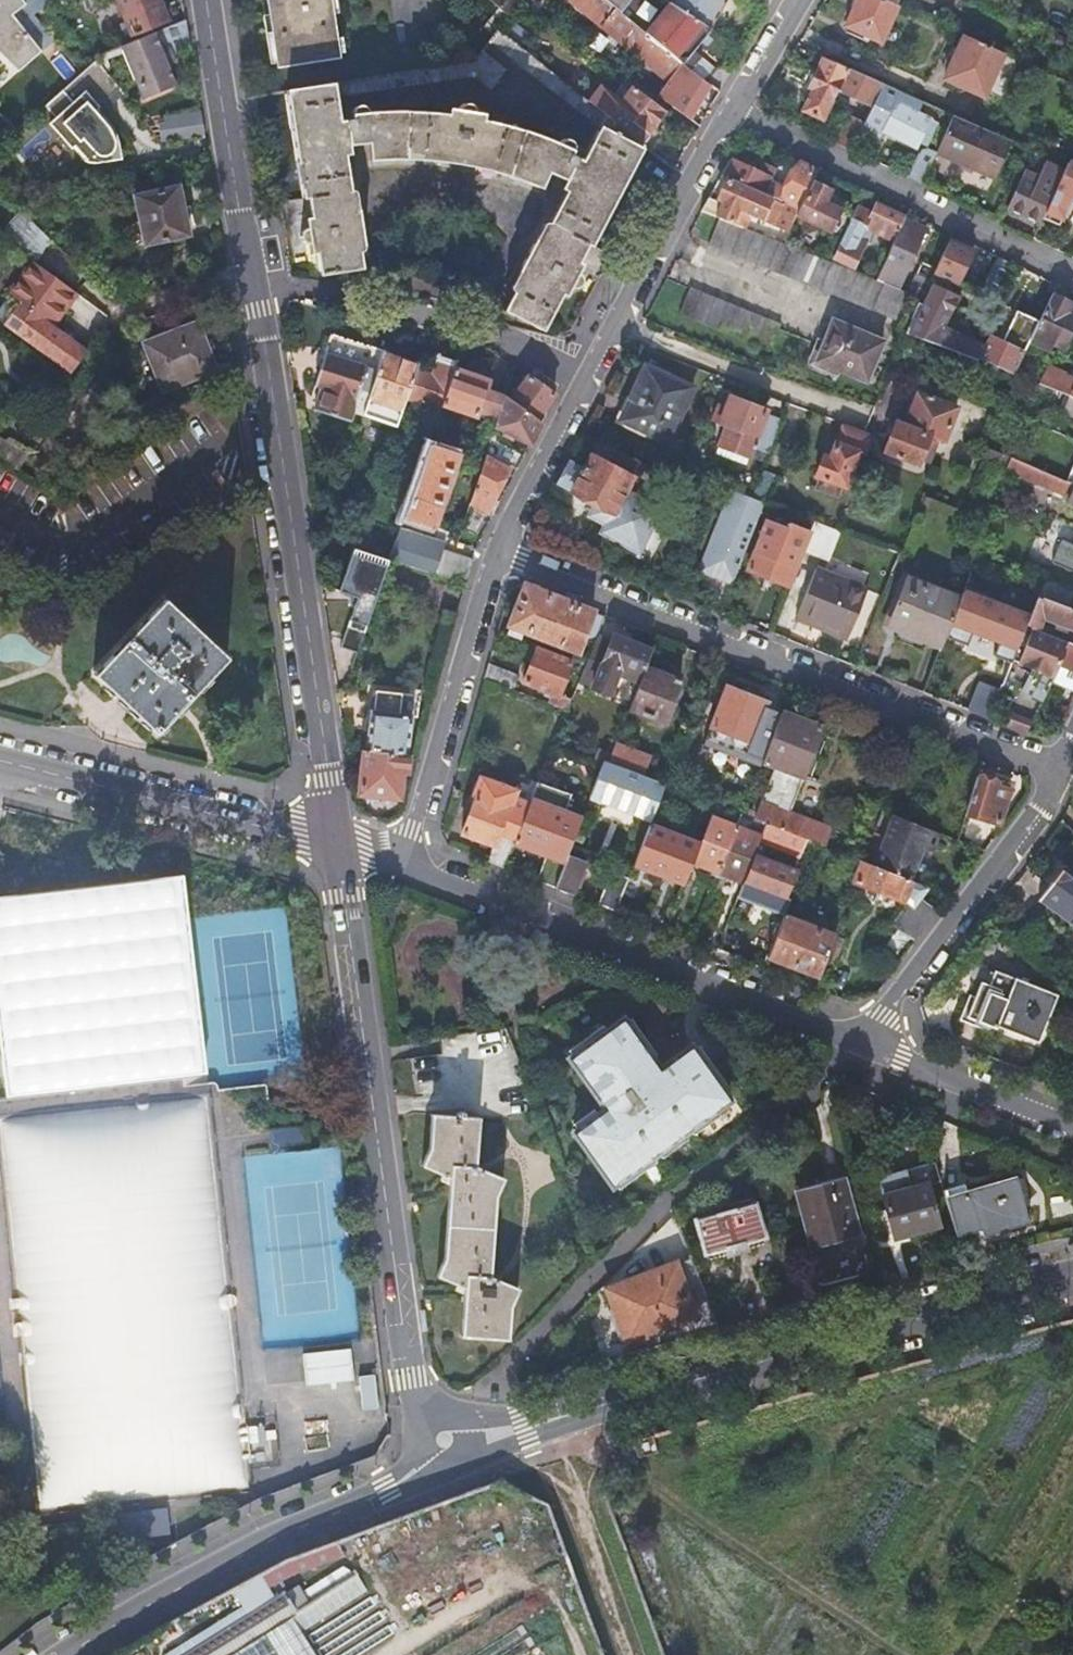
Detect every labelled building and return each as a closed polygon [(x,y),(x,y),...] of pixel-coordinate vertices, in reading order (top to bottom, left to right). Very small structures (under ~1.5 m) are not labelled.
[(55,6),(53,4),(49,0),(19,0),(17,1),(34,21),(38,18),(55,6)] [(127,38),(167,22),(158,0),(111,0),(127,38)] [(267,17),(262,18),(268,68),(340,59),(332,0),(265,0),(267,17)] [(508,19),(517,7),(522,0),(486,0),(508,19)] [(664,82),(655,96),(687,119),(709,83),(680,60),(651,38),(621,16),(600,0),(557,0),(664,82)] [(673,8),(688,19),(703,29),(707,31),(709,28),(711,30),(728,0),(678,0),(673,8)] [(898,6),(889,2),(884,0),(856,0),(844,27),(881,43),(898,6)] [(651,38),(680,60),(703,29),(688,19),(673,8),(651,38)] [(173,59),(191,52),(187,22),(124,47),(139,85),(141,89),(144,88),(147,97),(175,87),(168,67),(173,59)] [(1005,53),(965,35),(946,79),(986,97),(1005,53)] [(581,37),(574,46),(602,65),(608,56),(581,37)] [(550,87),(489,44),(481,55),(594,132),(583,153),(573,148),(573,141),(571,138),(568,136),(565,136),(561,136),(558,138),(556,141),(484,118),(486,111),(475,108),(473,103),(467,100),(461,101),(458,104),(457,107),(447,105),(445,113),(408,111),(365,112),(363,107),(357,103),(354,103),(351,105),(347,109),(346,113),(348,120),(335,123),(331,99),(399,89),(432,85),(442,83),(450,83),(458,86),(484,102),(497,84),(472,67),(286,93),(305,215),(299,217),(300,228),(298,229),(295,230),(294,233),(294,239),(297,244),(303,245),(306,258),(311,258),(315,278),(359,271),(355,250),(361,249),(355,209),(349,209),(341,158),(347,158),(347,147),(366,144),(368,161),(392,159),(414,158),(458,162),(504,173),(540,186),(548,170),(564,177),(559,188),(564,189),(536,241),(533,239),(516,271),(520,274),(502,308),(540,329),(560,294),(565,296),(570,288),(572,289),(576,289),(579,288),(581,286),(583,283),(583,280),(581,277),(577,272),(581,263),(576,261),(585,244),(589,246),(641,147),(639,146),(605,123),(550,87)] [(821,54),(813,70),(835,84),(833,87),(868,104),(880,80),(821,54)] [(119,93),(95,63),(41,110),(52,122),(46,127),(69,153),(72,150),(83,163),(80,165),(85,166),(91,166),(101,165),(122,161),(121,152),(120,147),(117,138),(114,130),(108,121),(109,120),(104,114),(122,98),(118,94),(119,93)] [(835,84),(813,70),(811,74),(807,72),(800,85),(804,88),(802,91),(807,94),(796,113),(814,123),(829,95),(833,87),(835,84)] [(860,121),(857,128),(875,137),(879,128),(914,144),(916,139),(922,142),(925,135),(926,135),(933,122),(927,119),(928,116),(915,109),(920,99),(880,80),(868,104),(860,121)] [(631,86),(605,123),(639,146),(663,108),(631,86)] [(990,174),(1007,137),(949,112),(933,149),(990,174)] [(845,113),(831,142),(846,150),(860,121),(845,113)] [(201,116),(165,122),(169,145),(204,139),(201,116)] [(920,178),(933,148),(924,144),(919,146),(907,173),(920,178)] [(1035,219),(1069,154),(1055,148),(1048,162),(1045,160),(1035,179),(1020,171),(1004,203),(1035,219)] [(730,161),(722,175),(763,194),(765,190),(772,193),(775,185),(769,182),(774,171),(762,165),(757,174),(730,161)] [(1066,161),(1047,204),(1041,216),(1058,224),(1061,217),(1066,215),(1070,206),(1072,208),(1072,207),(1072,164),(1066,161)] [(763,194),(785,205),(796,210),(810,180),(815,171),(798,163),(785,190),(775,185),(772,193),(765,190),(763,194)] [(810,180),(796,210),(794,216),(827,231),(838,208),(822,201),(828,190),(810,180)] [(708,200),(701,212),(719,219),(741,228),(749,212),(787,229),(794,216),(796,210),(785,205),(783,208),(727,181),(716,204),(708,200)] [(182,186),(137,193),(145,242),(189,235),(182,186)] [(857,206),(834,255),(855,266),(871,231),(863,227),(870,213),(857,206)] [(827,231),(838,236),(849,213),(838,208),(827,231)] [(741,228),(719,219),(710,246),(901,319),(912,292),(906,290),(897,286),(874,278),(855,270),(827,260),(790,246),(781,243),(741,228)] [(900,219),(874,278),(897,286),(922,227),(900,219)] [(946,241),(932,275),(956,286),(970,251),(946,241)] [(23,259),(0,293),(0,322),(71,371),(85,349),(54,327),(75,296),(49,278),(23,259)] [(49,278),(75,296),(86,280),(61,262),(49,278)] [(916,268),(906,290),(912,292),(923,296),(932,275),(916,268)] [(690,289),(679,315),(770,350),(781,324),(690,289)] [(919,303),(906,331),(976,357),(980,359),(985,346),(962,337),(963,332),(954,312),(951,311),(956,300),(931,290),(925,305),(919,303)] [(1029,349),(1047,357),(1051,347),(1062,351),(1072,325),(1072,318),(1064,314),(1069,304),(1050,296),(1038,325),(1029,349)] [(1072,318),(1072,305),(1069,304),(1064,314),(1072,318)] [(1024,348),(1028,350),(1029,349),(1038,325),(1015,316),(1005,341),(993,336),(984,358),(1015,371),(1024,348)] [(832,319),(817,359),(867,378),(882,339),(832,319)] [(196,326),(145,344),(162,390),(214,373),(196,326)] [(317,407),(362,423),(369,400),(374,382),(378,372),(324,354),(317,377),(326,380),(317,407)] [(418,366),(383,354),(378,372),(374,382),(369,400),(402,411),(418,366)] [(453,368),(455,364),(438,357),(432,376),(421,372),(412,400),(440,409),(441,406),(453,368)] [(649,364),(627,420),(674,439),(696,383),(649,364)] [(1040,382),(1061,391),(1072,395),(1072,378),(1046,367),(1040,382)] [(453,368),(441,406),(476,418),(489,381),(453,368)] [(553,394),(527,376),(510,402),(537,418),(553,394)] [(887,418),(881,435),(888,437),(882,452),(915,466),(927,439),(942,446),(955,408),(916,392),(903,424),(887,418)] [(766,453),(779,420),(763,414),(763,411),(726,396),(720,410),(712,407),(707,419),(722,425),(716,443),(749,456),(751,447),(766,453)] [(510,402),(502,397),(495,422),(531,445),(543,422),(537,418),(510,402)] [(811,477),(817,479),(813,488),(836,498),(839,488),(843,490),(855,456),(862,458),(870,438),(841,426),(827,460),(819,456),(811,477)] [(484,456),(517,471),(525,457),(490,436),(486,450),(484,456)] [(0,438),(0,458),(21,469),(30,454),(0,437),(0,438)] [(427,446),(409,502),(404,517),(403,518),(430,528),(455,457),(427,446)] [(992,450),(985,447),(980,458),(1003,468),(1008,456),(992,450)] [(1062,480),(1072,485),(1072,484),(1072,454),(1062,480)] [(568,464),(557,484),(570,490),(570,491),(598,505),(593,514),(608,522),(603,532),(637,549),(650,524),(653,526),(655,521),(653,519),(655,514),(621,496),(629,482),(632,484),(640,469),(618,458),(613,467),(588,455),(582,466),(580,466),(579,469),(568,464)] [(1008,456),(1003,468),(1022,477),(1026,465),(1008,456)] [(483,462),(481,468),(469,506),(487,513),(505,471),(483,462)] [(739,464),(730,489),(735,491),(745,495),(755,470),(739,464)] [(1072,485),(1062,480),(1059,479),(1026,465),(1022,477),(1069,497),(1066,504),(1072,507),(1072,485)] [(759,472),(749,497),(766,503),(775,478),(759,472)] [(704,571),(737,583),(767,503),(766,503),(749,497),(745,495),(735,491),(733,491),(704,571)] [(806,552),(814,532),(791,523),(772,515),(762,538),(748,571),(792,589),(806,552)] [(846,532),(838,529),(818,522),(814,532),(806,552),(834,562),(846,532)] [(1060,522),(1045,562),(1072,572),(1072,527),(1060,522)] [(445,543),(400,528),(389,562),(434,576),(443,553),(445,543)] [(339,649),(357,655),(371,613),(385,574),(389,562),(353,551),(349,561),(339,591),(338,593),(356,600),(339,649)] [(473,563),(443,553),(434,576),(466,587),(473,563)] [(796,619),(823,630),(844,638),(864,590),(815,572),(796,619)] [(945,629),(955,602),(899,581),(887,612),(888,613),(885,621),(922,635),(920,641),(938,647),(945,629)] [(1036,599),(1050,604),(1066,609),(1072,592),(1042,581),(1036,599)] [(526,585),(523,585),(506,632),(519,637),(523,629),(576,650),(582,636),(593,640),(603,615),(587,609),(526,585)] [(1011,612),(959,591),(955,602),(945,629),(997,649),(1011,612)] [(1035,598),(1023,626),(1030,629),(1038,632),(1042,620),(1072,631),(1072,612),(1066,609),(1050,604),(1036,599),(1035,598)] [(162,599),(93,674),(156,732),(226,657),(162,599)] [(1038,632),(1030,629),(1016,663),(1032,670),(1049,677),(1054,662),(1062,642),(1038,632)] [(606,645),(593,640),(584,663),(581,671),(611,682),(614,674),(637,683),(643,668),(650,650),(610,635),(606,645)] [(1071,645),(1062,642),(1054,662),(1049,677),(1047,680),(1055,683),(1062,665),(1072,670),(1072,646),(1071,645)] [(556,697),(553,707),(564,711),(569,698),(563,696),(574,666),(534,651),(522,684),(545,693),(556,697)] [(487,666),(483,679),(510,690),(515,677),(487,666)] [(643,668),(637,683),(627,708),(662,722),(677,681),(643,668)] [(761,759),(779,713),(760,705),(761,701),(722,685),(706,726),(746,742),(743,751),(761,759)] [(372,699),(368,751),(405,755),(409,717),(410,710),(417,711),(419,690),(412,689),(373,686),(372,699)] [(542,702),(553,707),(556,697),(545,693),(542,702)] [(821,728),(779,713),(761,759),(774,764),(756,813),(748,810),(746,816),(766,825),(797,836),(804,818),(787,811),(821,728)] [(615,740),(606,762),(642,776),(650,754),(615,740)] [(407,773),(408,755),(405,755),(368,751),(364,751),(360,796),(398,799),(400,772),(407,773)] [(606,762),(604,761),(589,799),(650,822),(666,786),(642,776),(606,762)] [(976,775),(962,808),(1000,821),(1013,788),(976,775)] [(486,862),(503,869),(513,843),(528,805),(512,799),(514,792),(479,778),(471,799),(474,800),(461,836),(491,848),(486,862)] [(536,784),(514,792),(512,799),(528,805),(533,792),(536,784)] [(528,805),(513,843),(564,863),(567,855),(581,820),(538,802),(541,795),(533,792),(528,805)] [(941,834),(893,815),(873,865),(922,884),(941,834)] [(712,817),(701,846),(694,863),(717,871),(737,820),(730,817),(727,823),(712,817)] [(828,827),(804,818),(797,836),(803,839),(810,841),(821,846),(828,827)] [(737,820),(717,871),(743,881),(754,855),(759,841),(761,836),(741,828),(743,822),(737,820)] [(649,825),(634,864),(686,884),(694,863),(701,846),(649,825)] [(766,825),(761,836),(759,841),(796,856),(803,839),(797,836),(766,825)] [(564,863),(554,888),(572,895),(585,862),(567,855),(564,863)] [(754,855),(743,881),(737,896),(775,910),(791,869),(754,855)] [(873,865),(862,861),(853,883),(902,902),(908,904),(893,924),(914,940),(915,938),(934,914),(916,901),(919,892),(923,884),(922,884),(873,865)] [(1029,901),(1072,933),(1072,877),(1056,865),(1029,901)] [(599,905),(614,911),(627,879),(611,872),(599,905)] [(0,891),(0,934),(12,1091),(217,1075),(201,875),(0,891)] [(781,915),(765,957),(817,976),(833,934),(781,915)] [(974,981),(961,1018),(991,1030),(992,1025),(1033,1041),(1052,993),(988,969),(983,984),(974,981)] [(628,1020),(621,1025),(648,1060),(655,1055),(628,1020)] [(604,1033),(570,1059),(566,1062),(603,1110),(595,1116),(574,1132),(569,1136),(609,1188),(613,1186),(649,1158),(654,1154),(681,1134),(686,1130),(712,1110),(725,1101),(718,1092),(688,1052),(685,1049),(656,1071),(636,1086),(628,1076),(648,1060),(621,1025),(619,1022),(604,1033)] [(565,1052),(570,1059),(604,1033),(599,1026),(565,1052)] [(497,1119),(538,1112),(503,1028),(438,1038),(441,1057),(411,1062),(419,1116),(430,1114),(429,1148),(423,1167),(449,1179),(442,1259),(436,1276),(465,1287),(462,1335),(508,1340),(510,1308),(517,1290),(489,1277),(495,1198),(503,1180),(473,1169),(477,1119),(497,1119)] [(695,1047),(688,1052),(718,1092),(725,1087),(695,1047)] [(656,1071),(648,1060),(628,1076),(636,1086),(656,1071)] [(56,1503),(245,1487),(212,1098),(110,1106),(128,1118),(118,1133),(163,1130),(152,1147),(157,1211),(172,1210),(173,1221),(182,1207),(185,1234),(162,1236),(178,1247),(172,1256),(192,1269),(161,1272),(164,1304),(145,1306),(147,1338),(125,1340),(127,1357),(113,1358),(114,1373),(93,1374),(97,1429),(79,1417),(80,1427),(53,1469),(56,1503)] [(574,1132),(595,1116),(591,1110),(569,1126),(574,1132)] [(718,1117),(712,1110),(686,1130),(691,1137),(718,1117)] [(686,1141),(681,1134),(654,1154),(659,1161),(686,1141)] [(654,1165),(649,1158),(613,1186),(618,1192),(654,1165)] [(841,1178),(793,1191),(807,1250),(856,1238),(841,1178)] [(961,1186),(943,1191),(954,1235),(978,1228),(980,1239),(1028,1225),(1016,1181),(963,1194),(961,1186)] [(923,1184),(879,1195),(890,1237),(935,1226),(923,1184)] [(761,1232),(700,1250),(710,1283),(727,1278),(729,1286),(753,1279),(751,1271),(770,1266),(761,1232)] [(624,1342),(708,1312),(689,1258),(610,1286),(607,1294),(624,1342)] [(356,1348),(307,1350),(308,1382),(357,1380),(356,1348)] [(363,1408),(382,1408),(382,1374),(363,1374),(363,1408)] [(248,1426),(249,1462),(271,1461),(270,1425),(248,1426)] [(657,1456),(653,1438),(633,1444),(637,1461),(657,1456)] [(375,1563),(493,1520),(486,1501),(368,1545),(375,1563)] [(126,1539),(171,1537),(169,1509),(125,1511),(126,1539)] [(179,1654),(319,1654),(303,1630),(365,1590),(354,1573),(308,1601),(298,1585),(285,1593),(283,1590),(179,1654)] [(369,1597),(310,1633),(314,1640),(374,1604),(369,1597)] [(377,1611),(319,1647),(324,1654),(383,1618),(377,1611)] [(341,1654),(357,1654),(392,1634),(387,1626),(341,1654)]
